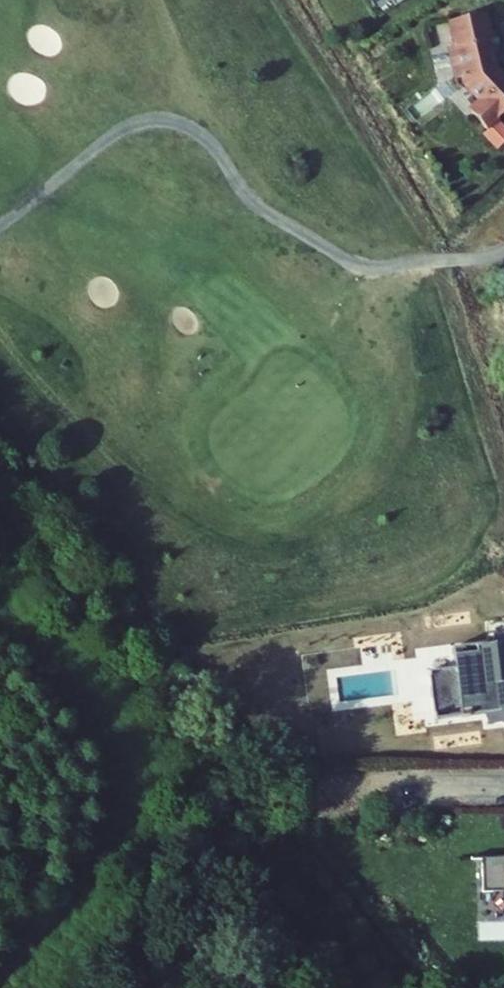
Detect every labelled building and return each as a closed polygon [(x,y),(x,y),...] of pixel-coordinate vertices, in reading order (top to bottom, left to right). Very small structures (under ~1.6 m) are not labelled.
[(502,64),(500,63),(497,50),(503,49),(503,34),(503,28),(498,29),(494,10),(457,18),(462,43),(455,44),(462,76),(469,74),(471,81),(489,100),(479,110),(494,125),(503,116),(503,65),(502,64)] [(444,723),(495,717),(497,728),(503,727),(503,647),(462,652),(464,672),(438,675),(444,723)] [(483,825),(484,860),(495,859),(495,856),(503,856),(503,824),(483,825)]
